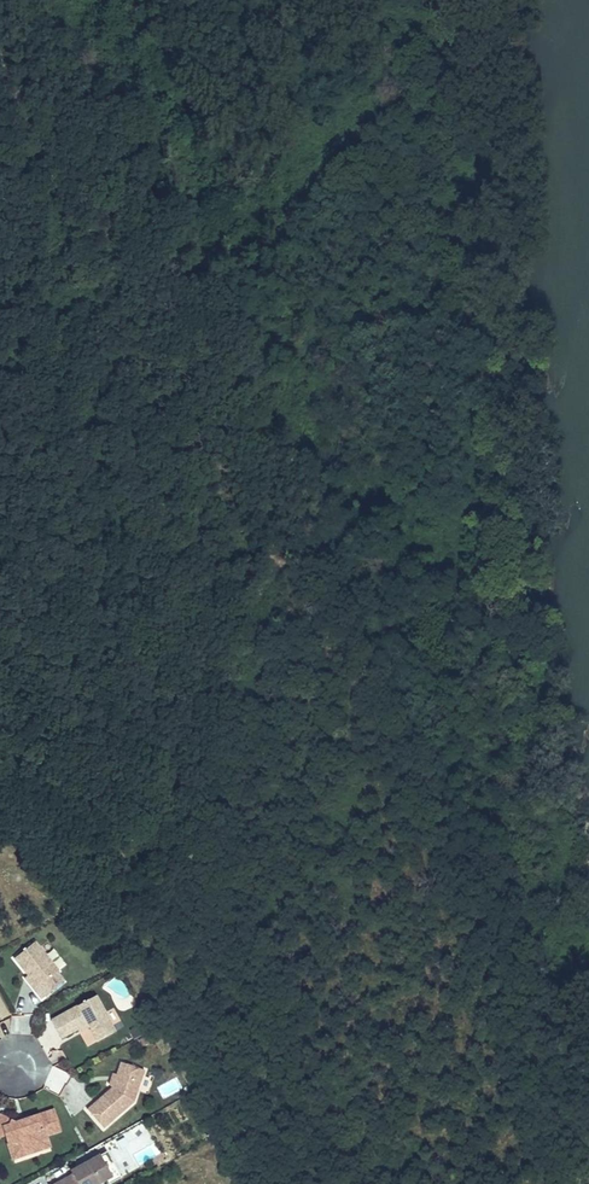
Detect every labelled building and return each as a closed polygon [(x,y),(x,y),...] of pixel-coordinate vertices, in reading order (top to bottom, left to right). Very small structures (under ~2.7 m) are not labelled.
[(58,970),(35,941),(14,957),(28,974),(38,986),(35,988),(42,997),(63,980),(56,972),(58,970)] [(38,986),(28,974),(25,976),(35,988),(38,986)] [(97,1040),(115,1031),(95,995),(51,1019),(61,1037),(87,1022),(97,1040)] [(48,1057),(53,1067),(67,1060),(62,1050),(48,1057)] [(144,1069),(120,1061),(116,1073),(112,1086),(86,1108),(103,1127),(133,1101),(144,1069)] [(52,1067),(44,1086),(63,1094),(71,1075),(52,1067)] [(53,1109),(29,1117),(30,1120),(28,1124),(21,1126),(20,1120),(14,1122),(11,1120),(0,1115),(0,1135),(4,1134),(7,1142),(12,1141),(16,1143),(19,1151),(34,1146),(40,1149),(46,1137),(45,1135),(60,1130),(53,1109)] [(30,1120),(29,1117),(28,1115),(11,1120),(14,1122),(20,1120),(21,1126),(28,1124),(30,1120)] [(49,1146),(46,1137),(40,1149),(49,1146)] [(12,1158),(40,1149),(34,1146),(19,1151),(16,1143),(12,1141),(7,1142),(12,1158)] [(98,1154),(71,1169),(74,1173),(54,1183),(94,1183),(110,1175),(98,1154)]
